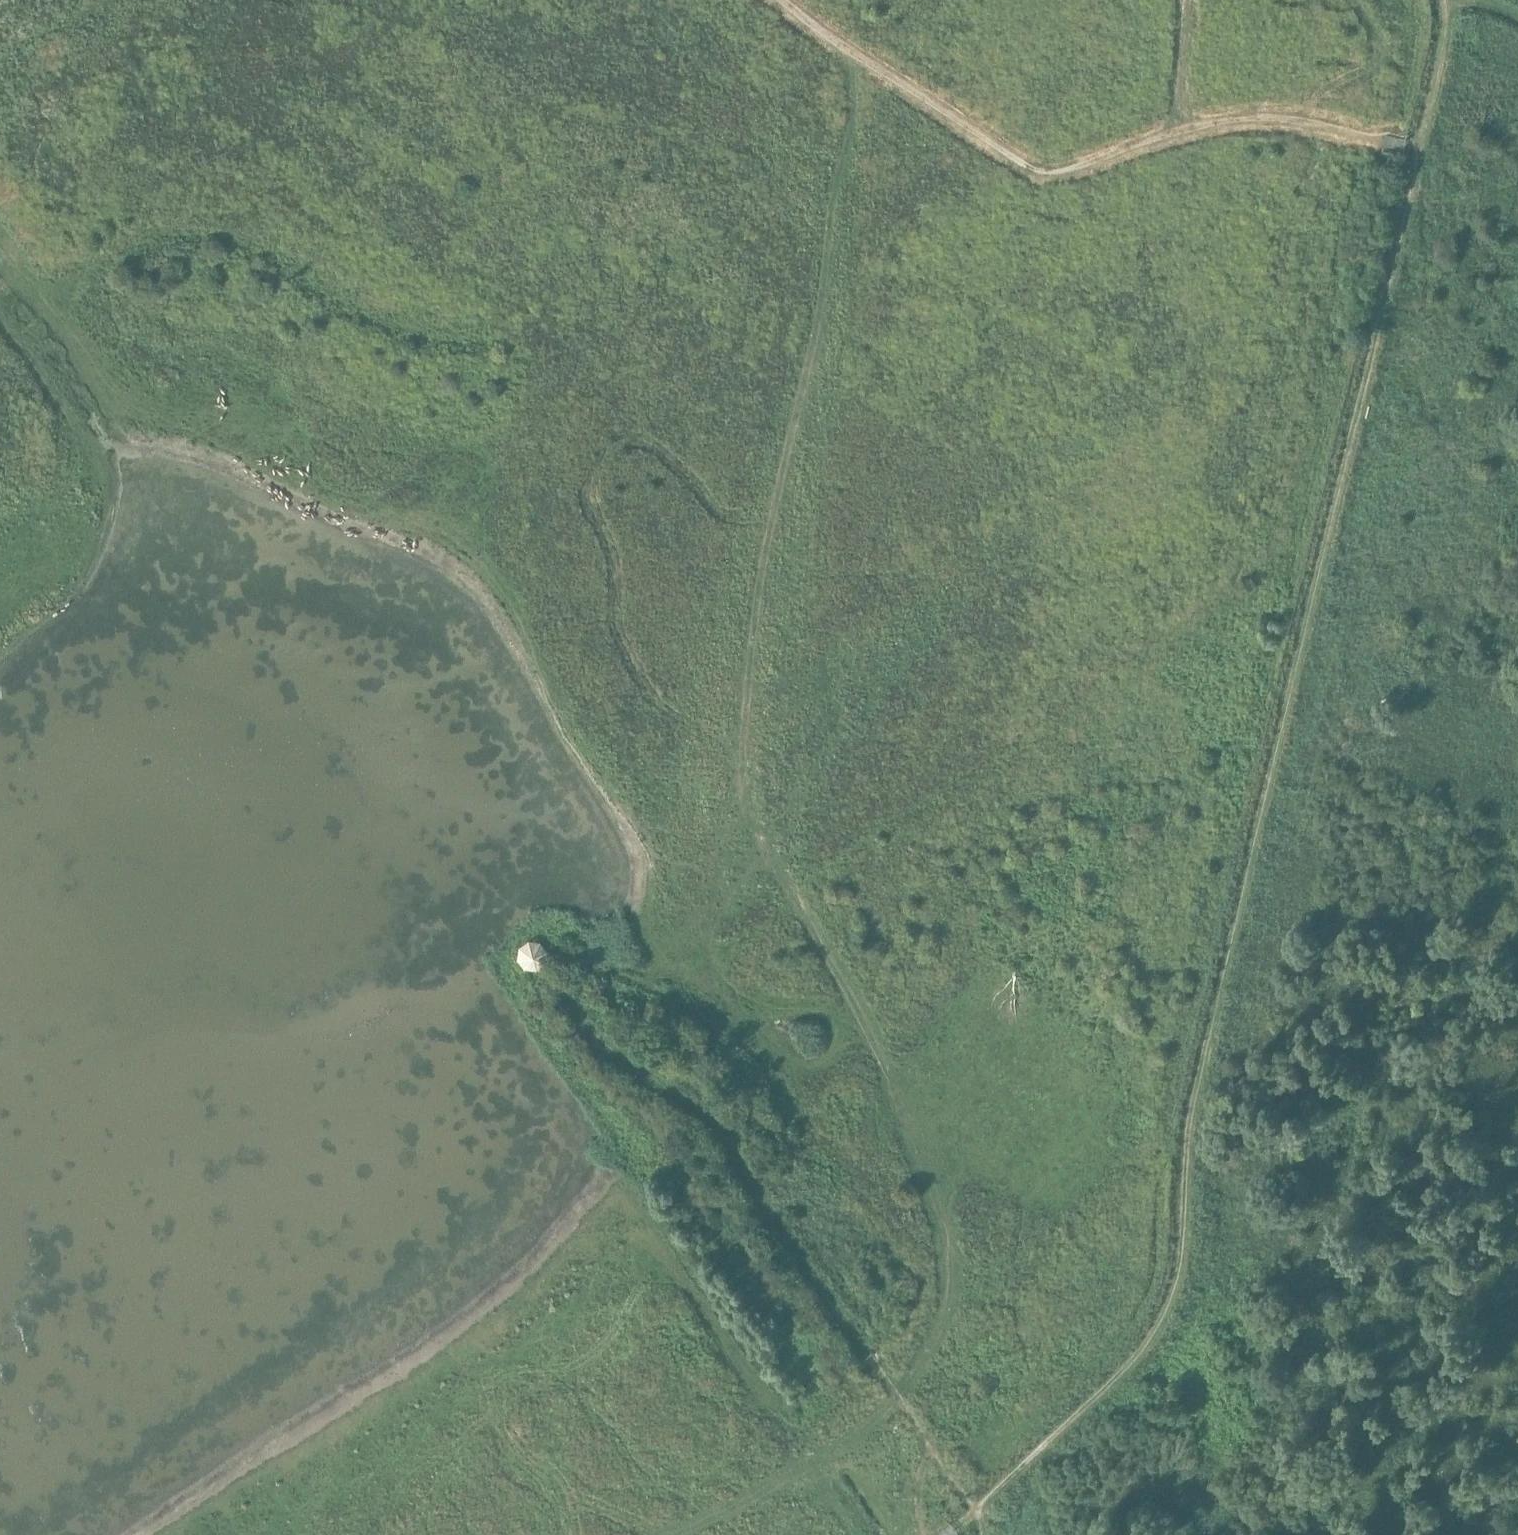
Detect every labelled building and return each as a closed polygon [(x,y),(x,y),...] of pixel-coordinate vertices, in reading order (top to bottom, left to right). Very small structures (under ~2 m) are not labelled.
[(528,936),(518,943),(517,955),(524,965),(538,965),(540,963),(547,956),(547,947),(541,938),(528,936)]
